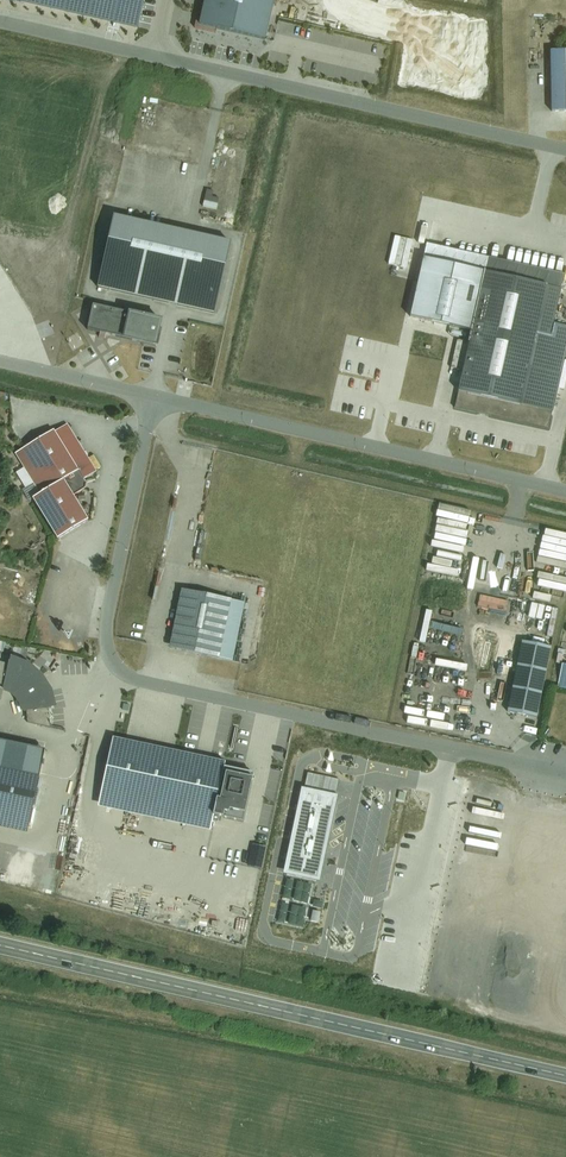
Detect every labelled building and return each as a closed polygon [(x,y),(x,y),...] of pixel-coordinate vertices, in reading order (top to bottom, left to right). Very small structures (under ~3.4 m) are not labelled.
[(136,29),(143,0),(6,0),(136,29)] [(263,41),(273,0),(202,0),(197,23),(194,22),(193,28),(215,32),(215,30),(263,41)] [(550,112),(565,111),(565,50),(549,51),(550,112)] [(145,153),(148,139),(137,137),(134,151),(145,153)] [(231,244),(113,217),(108,240),(98,288),(215,314),(226,267),(231,244)] [(453,411),(548,432),(563,362),(565,363),(565,327),(553,324),(560,290),(559,290),(562,275),(486,259),(478,295),(473,293),(467,318),(473,320),(468,340),(456,338),(450,366),(462,369),(453,411)] [(14,261),(6,266),(17,282),(24,277),(14,261)] [(14,286),(0,263),(0,295),(14,286)] [(93,306),(88,331),(100,334),(99,338),(105,339),(106,335),(155,346),(161,321),(93,306)] [(7,407),(9,392),(0,391),(0,406),(7,407)] [(72,497),(84,489),(85,484),(83,480),(96,472),(66,425),(53,433),(52,431),(13,455),(38,494),(30,499),(56,540),(87,521),(72,497)] [(180,590),(167,649),(231,663),(244,604),(180,590)] [(425,639),(425,641),(426,641),(434,611),(428,610),(421,637),(425,639)] [(457,627),(454,641),(466,643),(469,630),(457,627)] [(521,642),(506,713),(536,720),(551,648),(521,642)] [(26,712),(26,724),(49,729),(49,710),(55,710),(53,697),(48,686),(40,675),(26,664),(8,654),(6,664),(0,663),(0,686),(1,686),(0,691),(12,698),(17,704),(19,712),(26,712)] [(557,688),(565,690),(565,667),(561,666),(557,688)] [(466,728),(467,722),(436,714),(434,721),(466,728)] [(112,739),(97,807),(209,832),(211,822),(216,823),(217,818),(240,823),(250,775),(222,769),(224,764),(112,739)] [(25,834),(43,751),(0,742),(0,829),(25,834)] [(283,875),(316,881),(319,882),(322,869),(337,794),(336,793),(339,779),(307,772),(304,787),(300,786),(282,874),(283,875)] [(4,881),(10,855),(15,856),(17,848),(0,844),(0,880),(4,881)]
